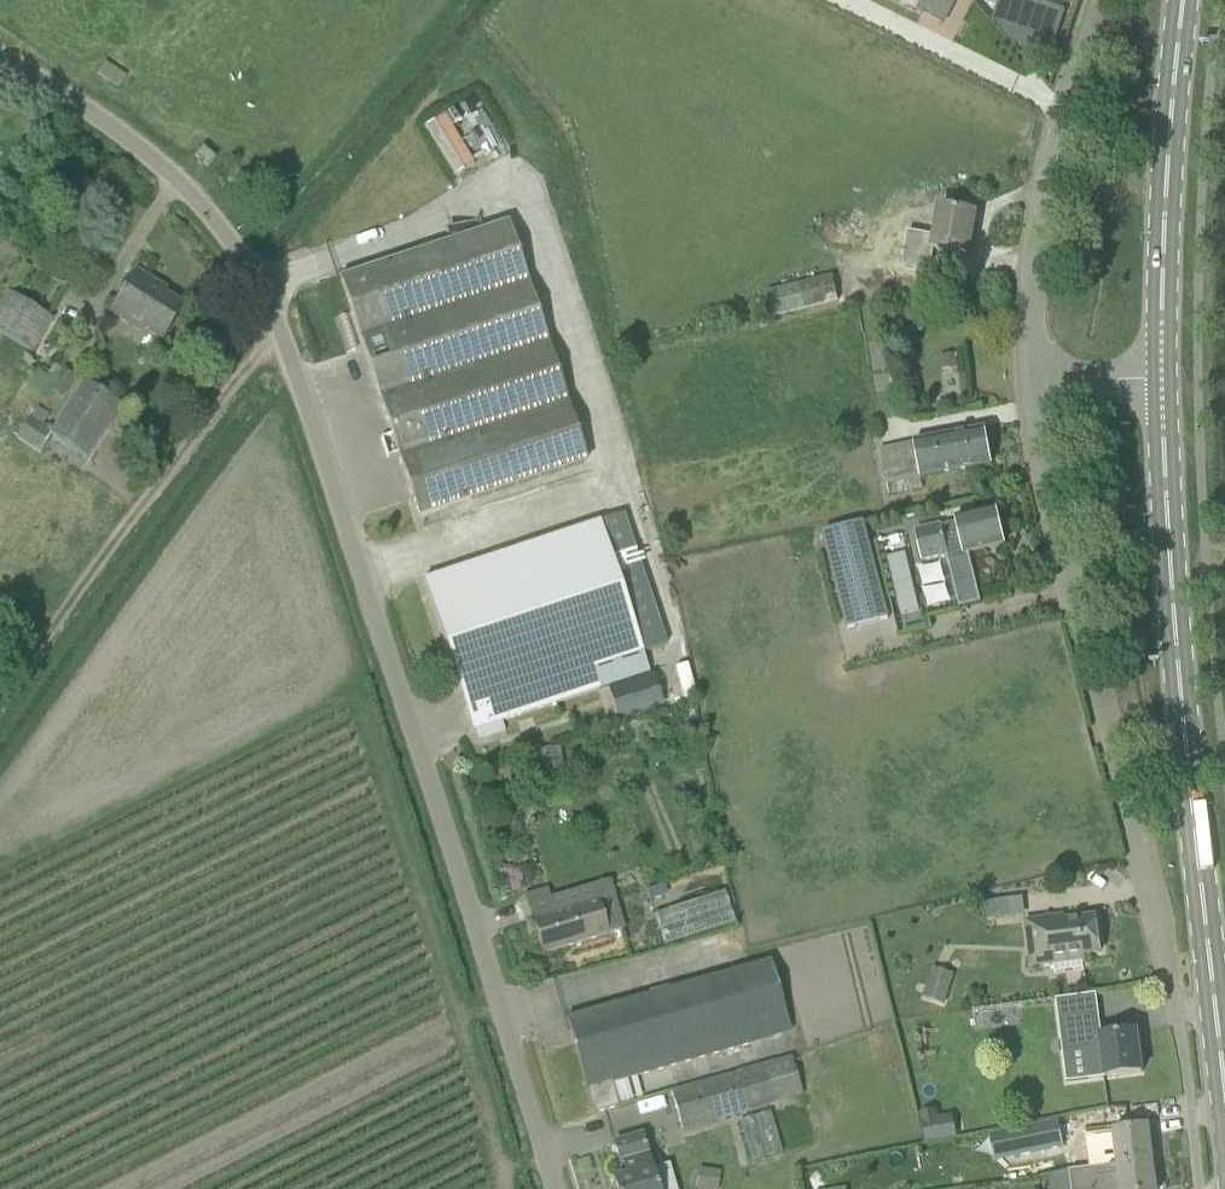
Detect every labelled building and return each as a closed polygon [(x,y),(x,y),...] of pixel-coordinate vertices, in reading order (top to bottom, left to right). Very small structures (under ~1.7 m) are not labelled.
[(950,0),(928,0),(922,14),(939,22),(950,0)] [(1056,9),(1031,0),(1000,0),(993,22),(1011,42),(1041,53),(1056,9)] [(424,128),(454,179),(474,167),(444,116),(424,128)] [(215,159),(202,148),(194,157),(207,169),(215,159)] [(935,251),(969,257),(976,216),(940,210),(936,238),(908,233),(905,252),(892,250),(888,270),(930,278),(935,251)] [(363,350),(376,389),(542,334),(506,225),(340,280),(363,350)] [(134,323),(162,341),(183,308),(153,289),(155,285),(135,273),(111,314),(131,327),(134,323)] [(840,303),(834,275),(769,291),(775,318),(840,303)] [(0,306),(0,333),(32,353),(51,321),(8,294),(0,306)] [(585,464),(545,344),(542,334),(376,389),(419,519),(585,464)] [(956,356),(940,359),(942,373),(958,370),(956,356)] [(51,439),(86,462),(119,409),(81,385),(50,433),(29,420),(15,442),(40,457),(51,439)] [(921,480),(992,467),(985,431),(914,444),(914,445),(881,451),(887,486),(921,480)] [(969,555),(1005,547),(996,510),(955,520),(956,525),(942,529),(942,527),(915,533),(923,563),(946,557),(959,611),(982,605),(969,555)] [(473,733),(562,703),(599,691),(593,671),(665,647),(622,516),(423,582),(458,690),(473,733)] [(864,524),(824,535),(848,631),(889,619),(864,524)] [(10,609),(0,599),(0,620),(10,609)] [(916,599),(899,604),(902,616),(920,612),(916,599)] [(651,678),(610,692),(619,720),(661,706),(651,678)] [(541,767),(531,768),(535,792),(566,787),(562,763),(541,767)] [(487,846),(500,841),(494,822),(480,827),(487,846)] [(1002,920),(999,902),(984,904),(987,922),(1002,920)] [(598,904),(531,924),(541,957),(621,932),(618,923),(605,927),(598,904)] [(1053,965),(1054,974),(1084,970),(1082,957),(1101,954),(1096,919),(1064,923),(1063,919),(1026,924),(1032,968),(1053,965)] [(752,1046),(732,974),(566,1020),(588,1097),(591,1106),(594,1115),(618,1108),(612,1085),(752,1046)] [(944,1007),(949,992),(928,985),(923,1000),(944,1007)] [(1105,1079),(1143,1074),(1142,1073),(1137,1037),(1137,1035),(1137,1033),(1096,1039),(1093,1016),(1066,1020),(1071,1053),(1085,1051),(1089,1081),(1105,1079)] [(681,1131),(803,1096),(792,1059),(763,1067),(670,1093),(681,1131)] [(953,1116),(921,1122),(925,1144),(957,1138),(953,1116)] [(1063,1149),(1058,1123),(1009,1133),(1014,1159),(1063,1149)] [(1110,1154),(1112,1168),(1153,1162),(1149,1128),(1114,1133),(1114,1134),(1097,1136),(1100,1155),(1110,1154)] [(615,1188),(656,1188),(642,1137),(614,1146),(619,1164),(622,1163),(626,1178),(613,1182),(615,1188)] [(1153,1162),(1112,1168),(1114,1181),(1103,1183),(1104,1188),(1156,1188),(1153,1162)] [(696,1188),(717,1188),(719,1172),(699,1169),(696,1188)]
